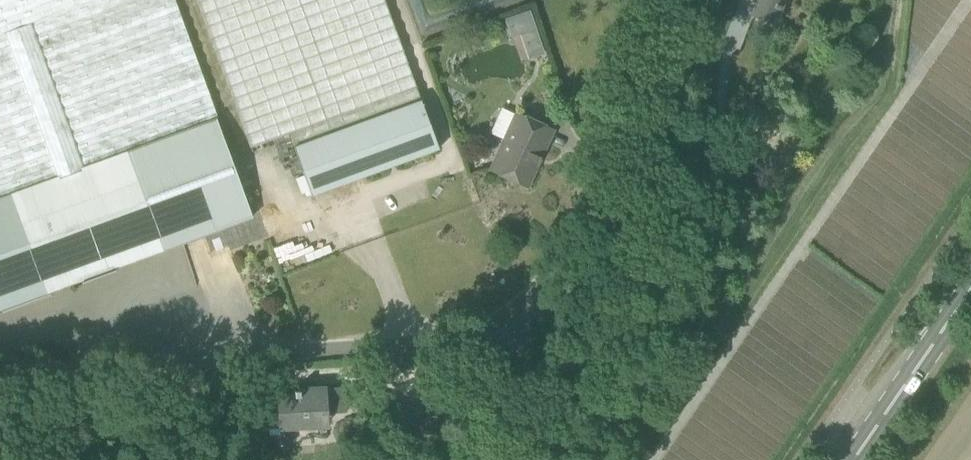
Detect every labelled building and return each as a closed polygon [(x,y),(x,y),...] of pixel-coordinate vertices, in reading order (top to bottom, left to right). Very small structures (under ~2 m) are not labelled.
[(176,0),(0,0),(0,199),(219,119),(176,0)] [(251,147),(291,133),(296,146),(328,134),(422,100),(385,0),(197,0),(251,147)] [(753,14),(775,23),(780,5),(782,0),(759,0),(753,14)] [(544,53),(530,12),(507,20),(512,37),(528,31),(537,55),(544,53)] [(440,149),(422,100),(328,134),(345,183),(440,149)] [(541,141),(547,127),(517,113),(510,129),(514,131),(496,171),(528,186),(547,144),(541,141)] [(163,249),(255,216),(219,119),(0,199),(0,309),(5,307),(6,309),(51,293),(50,291),(163,249)] [(280,415),(268,415),(269,434),(282,434),(282,430),(302,429),(301,419),(329,418),(329,411),(345,410),(343,388),(293,391),(293,396),(279,397),(280,415)]
